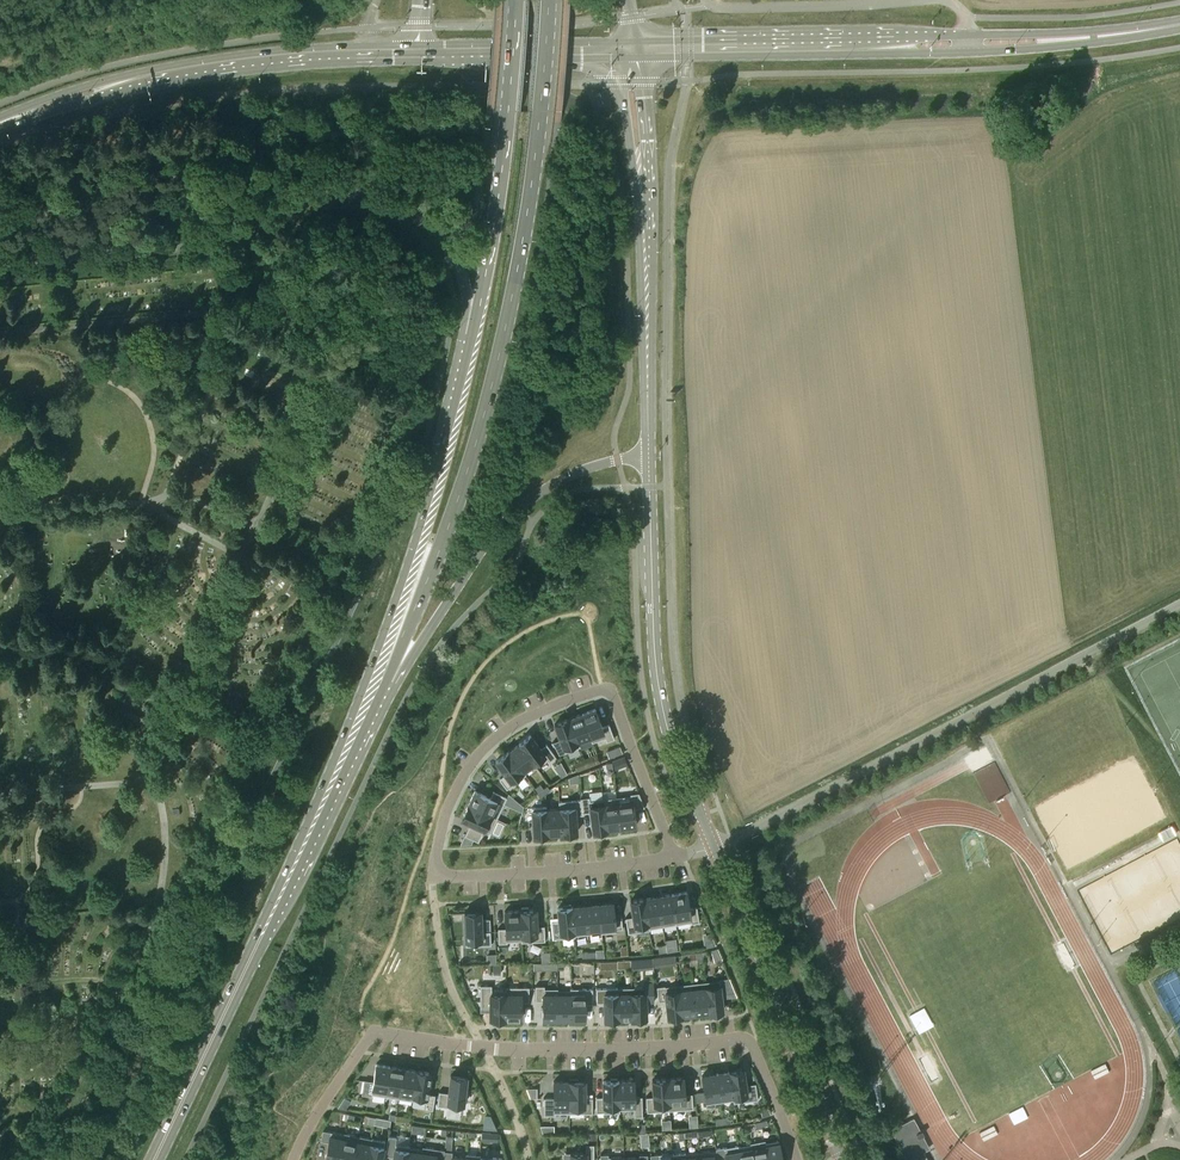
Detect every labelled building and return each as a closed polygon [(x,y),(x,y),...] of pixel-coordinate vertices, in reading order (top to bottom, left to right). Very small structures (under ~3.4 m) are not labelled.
[(602,727),(595,709),(582,714),(592,742),(605,737),(606,741),(614,739),(609,724),(602,727)] [(592,742),(582,714),(569,718),(579,747),(580,747),(578,741),(590,737),(592,742)] [(554,724),(565,752),(579,747),(569,718),(554,724)] [(540,749),(530,735),(519,744),(536,767),(546,759),(548,762),(555,756),(546,744),(540,749)] [(519,744),(508,752),(525,775),(526,774),(523,771),(533,764),(536,767),(519,744)] [(508,752),(496,761),(505,774),(499,778),(507,789),(525,775),(508,752)] [(593,765),(589,757),(584,759),(587,767),(593,765)] [(624,757),(613,761),(616,768),(627,764),(624,757)] [(972,770),(989,802),(1010,790),(994,759),(972,770)] [(565,768),(558,773),(561,777),(567,773),(565,768)] [(535,788),(538,792),(543,788),(540,784),(535,788)] [(540,797),(550,790),(547,786),(537,793),(540,797)] [(497,818),(507,797),(493,791),(490,797),(475,790),(468,804),(497,818)] [(644,807),(638,792),(630,794),(630,795),(616,797),(620,827),(636,825),(633,808),(644,807)] [(603,799),(590,800),(589,796),(581,798),(582,814),(583,814),(583,812),(590,811),(593,830),(607,829),(603,799)] [(616,797),(603,799),(607,829),(620,827),(616,797)] [(580,800),(559,801),(561,833),(577,832),(576,815),(582,814),(581,798),(580,798),(580,800)] [(548,834),(561,833),(559,801),(558,801),(559,808),(547,809),(546,806),(548,834)] [(465,835),(478,841),(484,829),(491,832),(497,818),(468,804),(462,819),(470,823),(465,835)] [(546,806),(532,807),(534,835),(548,834),(546,806)] [(464,835),(460,844),(471,843),(473,839),(465,835),(464,835)] [(696,906),(689,907),(686,891),(671,893),(675,923),(690,921),(690,922),(698,921),(696,906)] [(671,893),(657,895),(662,925),(675,923),(671,893)] [(657,895),(644,898),(649,929),(649,927),(662,925),(657,895)] [(644,898),(630,900),(632,916),(625,917),(627,932),(649,929),(644,898)] [(615,928),(622,928),(621,918),(614,919),(613,902),(599,903),(601,932),(615,931),(615,928)] [(599,903),(585,905),(588,933),(588,932),(600,931),(601,932),(599,903)] [(571,904),(563,904),(563,907),(557,907),(559,919),(551,920),(553,938),(574,936),(572,906),(571,906),(571,904)] [(585,905),(572,906),(574,936),(575,936),(575,935),(588,933),(585,905)] [(520,909),(522,941),(545,940),(544,925),(537,925),(536,909),(529,909),(529,906),(521,907),(521,909),(520,909)] [(507,940),(521,940),(521,941),(522,941),(520,909),(505,910),(505,927),(498,927),(499,942),(507,942),(507,940)] [(490,930),(482,931),(481,911),(465,912),(466,945),(491,944),(490,930)] [(657,945),(658,953),(666,952),(665,944),(657,945)] [(677,950),(676,944),(665,946),(666,952),(677,950)] [(653,957),(654,964),(662,963),(662,956),(653,957)] [(719,980),(705,981),(709,1012),(723,1010),(721,994),(735,992),(736,996),(737,996),(729,978),(719,979),(719,980)] [(705,981),(692,983),(695,1013),(709,1012),(705,981)] [(645,987),(631,987),(632,1017),(633,1017),(633,1020),(640,1020),(640,1017),(647,1017),(646,1001),(654,1001),(653,983),(645,983),(645,987)] [(678,984),(682,1015),(695,1013),(692,983),(682,984),(678,984)] [(682,1015),(678,984),(665,986),(665,985),(657,986),(658,1001),(666,1000),(668,1016),(673,1016),(674,1018),(681,1017),(681,1015),(682,1015)] [(506,989),(505,989),(492,989),(492,985),(480,985),(480,1008),(490,1008),(490,1018),(506,1018),(506,989)] [(557,990),(558,990),(558,988),(544,988),(544,985),(535,985),(535,1000),(543,1000),(543,1019),(557,1019),(557,990)] [(505,986),(505,989),(506,989),(506,1018),(521,1018),(522,1002),(529,1002),(529,987),(505,986)] [(632,1017),(631,987),(618,988),(619,1018),(632,1017)] [(570,988),(570,990),(571,990),(571,1019),(585,1019),(585,1004),(593,1004),(593,989),(585,989),(585,988),(570,988)] [(618,988),(596,988),(597,1002),(604,1002),(605,1018),(619,1018),(618,988)] [(571,990),(570,990),(558,990),(557,990),(557,1019),(571,1019),(571,990)] [(927,1007),(911,1015),(920,1033),(936,1026),(927,1007)] [(371,1093),(385,1096),(390,1065),(376,1063),(371,1093)] [(390,1065),(385,1096),(399,1098),(403,1068),(390,1065)] [(399,1098),(412,1100),(417,1070),(403,1068),(399,1098)] [(734,1100),(733,1100),(734,1103),(758,1099),(755,1077),(745,1079),(743,1069),(729,1071),(734,1100)] [(431,1072),(417,1070),(412,1100),(426,1102),(425,1108),(433,1109),(435,1094),(428,1093),(431,1072)] [(734,1100),(729,1071),(716,1073),(720,1102),(733,1100),(734,1100)] [(720,1102),(716,1073),(702,1075),(706,1104),(720,1102)] [(463,1108),(467,1076),(451,1075),(449,1092),(439,1091),(437,1105),(463,1108)] [(670,1110),(693,1108),(692,1093),(685,1094),(683,1077),(668,1078),(670,1110)] [(570,1081),(569,1081),(569,1113),(592,1113),(592,1097),(585,1097),(585,1081),(578,1081),(578,1078),(570,1078),(570,1081)] [(619,1109),(618,1080),(617,1080),(617,1078),(610,1078),(610,1080),(603,1080),(603,1096),(596,1097),(596,1112),(604,1111),(604,1112),(620,1112),(620,1109),(619,1109)] [(670,1110),(668,1078),(652,1079),(653,1096),(646,1096),(647,1111),(670,1110)] [(619,1109),(620,1109),(634,1109),(634,1116),(643,1116),(642,1096),(635,1096),(634,1080),(618,1080),(619,1109)] [(569,1113),(569,1081),(554,1081),(554,1097),(544,1097),(544,1115),(555,1115),(555,1113),(569,1113)] [(537,1088),(526,1088),(530,1097),(537,1097),(537,1088)] [(344,1097),(338,1107),(345,1109),(350,1101),(344,1097)] [(1019,1120),(1033,1114),(1028,1103),(1014,1109),(1019,1120)] [(700,1125),(700,1113),(691,1113),(691,1126),(700,1125)] [(496,1129),(494,1125),(490,1116),(485,1116),(484,1128),(496,1129)] [(374,1125),(390,1127),(391,1119),(375,1117),(374,1124),(374,1125)] [(890,1130),(906,1159),(918,1159),(925,1156),(920,1146),(926,1143),(912,1117),(909,1119),(890,1130)] [(411,1132),(424,1133),(425,1126),(412,1125),(411,1132)] [(344,1134),(323,1130),(321,1140),(328,1142),(325,1159),(327,1159),(339,1159),(344,1134)] [(358,1135),(344,1132),(344,1134),(339,1159),(353,1159),(358,1135)] [(353,1159),(367,1159),(371,1138),(358,1135),(353,1159)] [(410,1147),(410,1146),(395,1144),(396,1137),(388,1136),(386,1155),(393,1156),(393,1159),(407,1159),(409,1147),(410,1147)] [(385,1141),(371,1138),(367,1159),(381,1159),(385,1141)] [(765,1142),(765,1140),(750,1142),(750,1144),(751,1144),(754,1159),(768,1159),(765,1143),(765,1142)] [(768,1159),(782,1159),(779,1140),(765,1142),(765,1143),(768,1159)] [(585,1144),(585,1152),(570,1152),(570,1159),(594,1159),(594,1144),(585,1144)] [(750,1144),(738,1146),(740,1159),(754,1159),(751,1144),(750,1144)] [(738,1146),(738,1145),(723,1147),(715,1148),(716,1150),(718,1159),(740,1159),(738,1146)] [(421,1159),(444,1159),(444,1151),(444,1149),(422,1146),(422,1149),(423,1149),(421,1159)] [(407,1159),(421,1159),(423,1149),(422,1149),(410,1147),(409,1147),(407,1159)] [(716,1150),(699,1151),(700,1159),(718,1159),(716,1150)] [(444,1159),(465,1159),(466,1157),(465,1157),(452,1156),(452,1151),(444,1151),(444,1159)] [(686,1159),(700,1159),(699,1151),(686,1153),(686,1159)]
